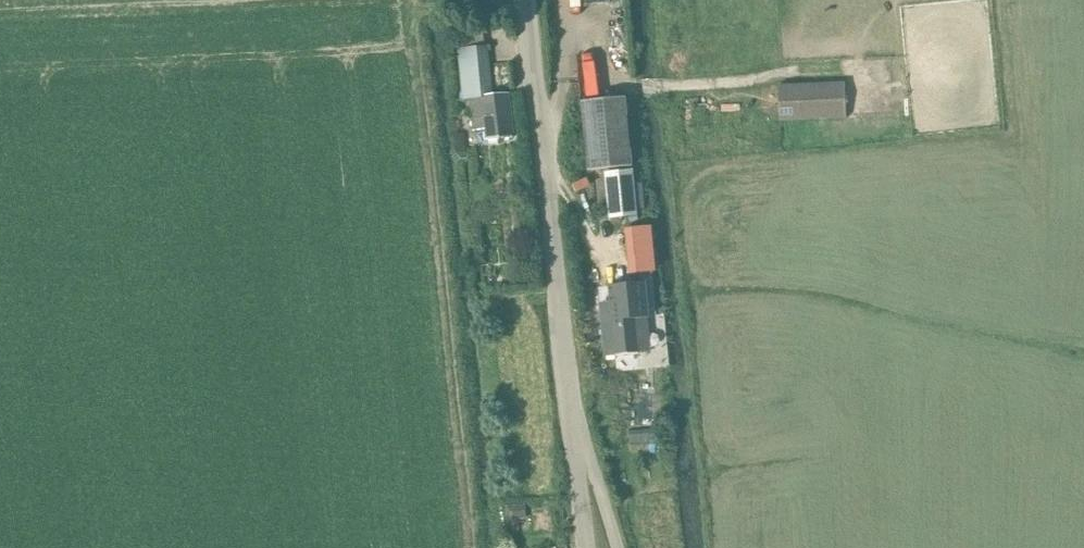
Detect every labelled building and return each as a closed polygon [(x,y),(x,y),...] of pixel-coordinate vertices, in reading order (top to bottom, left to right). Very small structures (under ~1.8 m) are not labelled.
[(489,138),(500,136),(512,135),(508,92),(491,94),(486,47),(458,49),(463,91),(472,90),(472,96),(471,96),(475,128),(488,126),(489,138)] [(846,116),(844,82),(778,85),(780,119),(846,116)] [(625,98),(581,103),(587,169),(631,165),(625,98)] [(846,116),(780,119),(781,143),(847,140),(846,116)] [(632,169),(604,172),(608,219),(637,216),(632,169)] [(586,177),(572,184),(576,192),(590,185),(586,177)] [(648,228),(622,231),(624,244),(628,244),(644,243),(650,242),(648,228)] [(602,310),(600,310),(605,356),(615,355),(615,356),(638,353),(638,352),(635,318),(645,317),(648,317),(645,282),(609,285),(610,301),(611,309),(602,310)] [(517,519),(526,518),(525,505),(506,507),(509,530),(519,529),(517,519)] [(676,518),(664,520),(666,535),(678,533),(679,533),(677,518),(676,518)]
